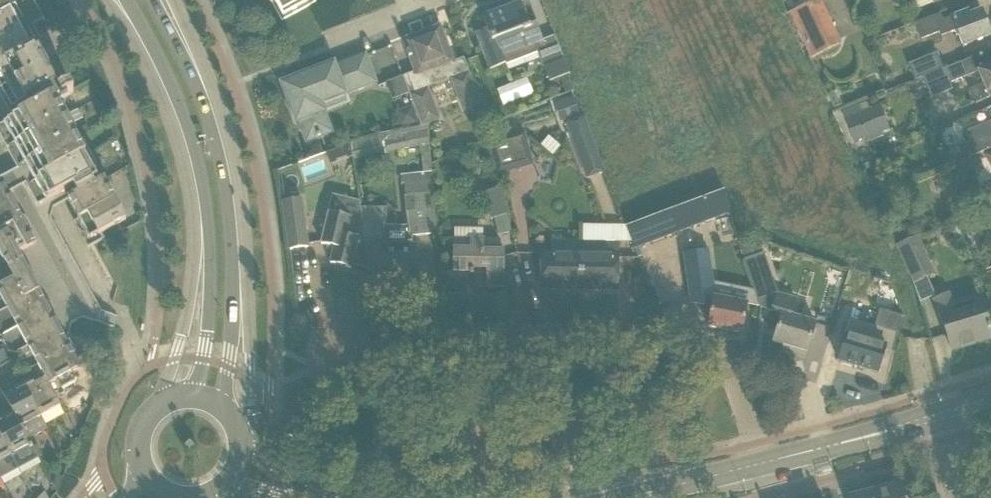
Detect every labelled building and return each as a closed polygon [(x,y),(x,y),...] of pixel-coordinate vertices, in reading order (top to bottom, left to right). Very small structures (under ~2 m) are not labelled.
[(4,262),(13,279),(0,286),(0,338),(8,352),(16,354),(28,373),(29,369),(38,364),(39,364),(55,394),(75,383),(76,380),(72,372),(81,368),(120,285),(97,243),(102,240),(99,235),(125,220),(104,180),(99,183),(56,102),(73,93),(69,85),(66,87),(40,39),(33,25),(37,23),(44,19),(34,0),(0,0),(0,264),(4,262)] [(281,12),(303,0),(274,0),(281,12)] [(554,10),(575,0),(550,0),(554,10)] [(559,33),(562,41),(564,39),(570,51),(566,53),(567,54),(588,44),(619,30),(619,31),(642,20),(640,16),(638,11),(633,0),(630,0),(559,33)] [(668,11),(692,0),(663,0),(668,11)] [(841,45),(820,0),(815,0),(789,12),(810,59),(841,45)] [(532,13),(525,16),(520,3),(482,17),(486,28),(475,33),(489,69),(505,64),(505,65),(536,54),(541,68),(543,67),(549,82),(560,77),(566,93),(574,90),(568,74),(554,36),(542,40),(532,13)] [(732,4),(725,7),(730,18),(737,15),(732,4)] [(981,38),(990,35),(981,10),(969,14),(968,11),(943,20),(941,15),(915,24),(921,40),(939,33),(940,36),(956,30),(962,47),(982,39),(981,38)] [(452,62),(446,46),(439,27),(419,35),(418,33),(406,37),(407,39),(404,40),(408,51),(406,52),(420,89),(427,86),(427,88),(449,79),(461,111),(470,108),(472,114),(483,110),(463,58),(452,62)] [(619,30),(588,44),(597,63),(628,48),(619,31),(619,30)] [(744,30),(737,33),(742,44),(749,41),(744,30)] [(749,41),(742,44),(747,55),(754,52),(749,41)] [(628,48),(597,63),(606,81),(636,67),(628,48)] [(943,70),(923,79),(931,99),(952,90),(949,84),(978,71),(983,84),(969,90),(975,103),(990,96),(990,49),(943,70)] [(574,51),(567,54),(571,65),(579,62),(574,51)] [(804,51),(797,55),(802,66),(810,62),(804,51)] [(923,79),(943,70),(936,53),(908,65),(914,81),(923,78),(923,79)] [(376,85),(371,74),(364,55),(334,67),(333,64),(293,80),(294,81),(292,82),(291,83),(289,85),(288,87),(287,88),(286,90),(286,93),(286,95),(287,97),(296,121),(299,120),(306,141),(332,131),(325,114),(326,113),(326,112),(347,103),(345,97),(376,85)] [(810,62),(802,66),(808,77),(815,73),(810,62)] [(636,67),(606,81),(614,100),(645,86),(636,67)] [(585,78),(577,81),(581,92),(589,89),(585,78)] [(440,120),(427,88),(427,86),(420,89),(408,93),(421,127),(440,120)] [(645,86),(614,100),(623,118),(653,104),(645,86)] [(589,89),(581,92),(586,103),(593,100),(589,89)] [(653,104),(623,118),(632,138),(662,124),(653,104)] [(400,129),(417,123),(411,106),(394,112),(400,129)] [(857,106),(842,112),(854,143),(865,138),(867,142),(882,136),(881,132),(889,129),(879,106),(869,110),(861,113),(857,106)] [(605,172),(597,152),(583,117),(565,124),(586,179),(605,172)] [(594,119),(586,121),(590,133),(598,130),(594,119)] [(966,132),(969,142),(957,146),(963,160),(990,150),(990,123),(966,132)] [(421,127),(350,142),(350,143),(352,154),(352,155),(352,157),(419,142),(422,172),(399,175),(400,185),(403,185),(407,226),(408,237),(412,236),(436,234),(426,126),(421,127)] [(598,130),(590,133),(595,144),(602,141),(598,130)] [(496,175),(534,166),(525,131),(487,140),(496,175)] [(548,135),(541,144),(552,155),(560,146),(548,135)] [(618,142),(598,152),(611,187),(613,187),(612,184),(618,181),(626,198),(638,193),(649,217),(667,211),(655,185),(654,185),(651,186),(639,160),(637,161),(625,167),(619,155),(623,153),(618,142)] [(350,143),(341,146),(345,157),(352,154),(350,143)] [(713,178),(702,182),(705,190),(716,186),(713,178)] [(702,182),(691,187),(694,194),(705,190),(702,182)] [(493,219),(509,215),(501,188),(485,192),(493,219)] [(970,199),(976,214),(990,208),(990,191),(970,199)] [(289,249),(308,247),(301,198),(282,201),(289,249)] [(675,199),(664,203),(667,211),(678,206),(675,199)] [(385,208),(361,207),(363,220),(370,259),(370,268),(372,268),(372,285),(396,285),(399,293),(412,285),(415,285),(415,265),(415,257),(418,257),(418,244),(416,244),(412,244),(385,243),(385,226),(385,208)] [(329,211),(321,244),(334,247),(330,263),(351,268),(351,266),(371,271),(370,268),(370,259),(363,220),(350,217),(329,211)] [(633,248),(678,232),(670,211),(625,228),(633,248)] [(914,237),(896,245),(912,282),(913,284),(929,277),(934,275),(917,235),(914,237)] [(483,240),(483,239),(470,239),(470,240),(453,240),(452,271),(470,271),(470,274),(473,274),(473,271),(486,271),(486,286),(503,286),(504,251),(500,251),(500,240),(483,240)] [(581,242),(581,241),(551,240),(551,253),(541,252),(540,289),(580,290),(581,242)] [(763,254),(762,255),(757,240),(738,246),(760,308),(761,308),(782,314),(773,342),(783,345),(781,351),(805,358),(815,322),(792,316),(797,299),(776,293),(763,254)] [(618,262),(618,242),(581,241),(581,242),(580,290),(618,290),(619,262),(618,262)] [(707,251),(684,254),(686,267),(685,267),(688,283),(691,303),(712,307),(708,326),(741,333),(745,313),(747,303),(713,296),(711,282),(707,251)] [(933,299),(941,316),(949,341),(952,350),(990,338),(990,336),(986,319),(981,304),(956,312),(954,305),(949,292),(933,299)] [(846,337),(839,362),(877,373),(884,348),(891,350),(900,317),(878,311),(874,326),(847,319),(843,336),(846,337)] [(0,350),(0,364),(8,359),(3,349),(0,350)] [(54,394),(55,394),(39,364),(38,364),(29,369),(28,373),(31,379),(24,383),(42,415),(60,406),(54,394)] [(12,382),(8,381),(1,385),(0,387),(0,389),(12,412),(27,439),(28,439),(47,428),(40,416),(42,415),(24,383),(15,388),(12,382)] [(1,410),(0,410),(0,434),(18,467),(38,457),(28,439),(27,439),(12,412),(4,417),(1,410)] [(18,467),(0,434),(0,478),(18,467)] [(57,492),(64,477),(55,473),(51,482),(57,492)] [(874,491),(876,497),(906,497),(902,483),(887,487),(886,484),(877,487),(878,490),(874,491)]
